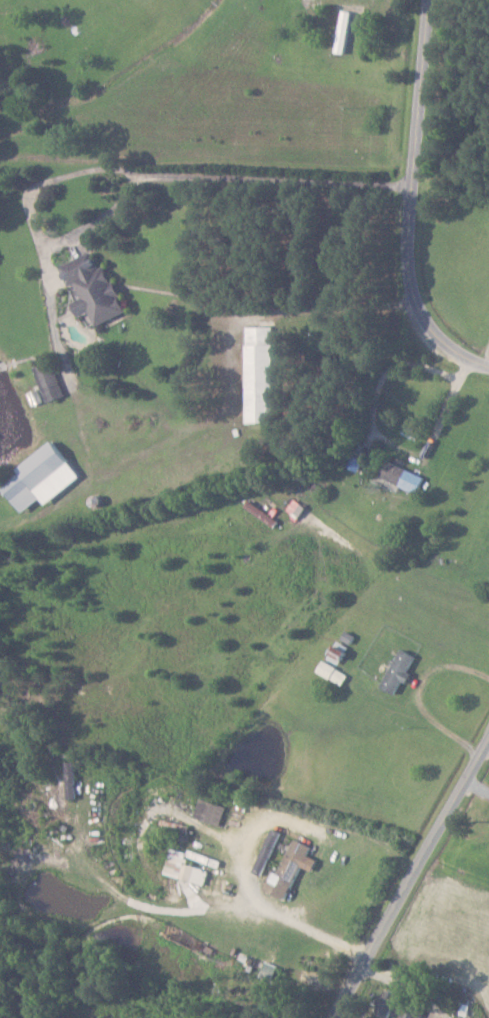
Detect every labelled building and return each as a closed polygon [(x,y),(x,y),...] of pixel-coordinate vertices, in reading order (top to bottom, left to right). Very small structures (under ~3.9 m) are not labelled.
[(351,53),(353,11),(343,10),(340,53),(351,53)] [(63,266),(73,287),(78,284),(85,298),(76,303),(82,317),(86,315),(91,325),(98,322),(100,326),(131,311),(109,265),(103,268),(95,252),(63,266)] [(277,326),(249,327),(252,423),(279,422),(277,326)] [(49,402),(68,395),(56,361),(37,368),(49,402)] [(49,503),(85,475),(57,438),(19,468),(23,473),(7,485),(27,511),(45,497),(49,503)] [(428,474),(391,459),(383,477),(420,492),(428,474)] [(300,520),(310,507),(298,498),(288,511),(300,520)] [(282,519),(251,500),(246,507),(277,526),(282,519)] [(384,685),(398,694),(406,680),(408,680),(421,657),(405,648),(384,685)] [(351,673),(325,659),(318,671),(345,685),(351,673)] [(78,761),(68,761),(70,798),(80,798),(78,761)] [(229,805),(203,797),(197,816),(222,824),(229,805)] [(283,872),(276,870),(268,890),(291,899),(304,865),(317,870),(321,859),(312,855),(315,845),(296,838),(283,872)] [(208,883),(211,869),(190,864),(193,851),(175,848),(169,875),(208,883)] [(412,1017),(420,1017),(423,1006),(404,1000),(406,993),(387,987),(380,1012),(394,1016),(396,1008),(406,1011),(404,1016),(412,1017)]
